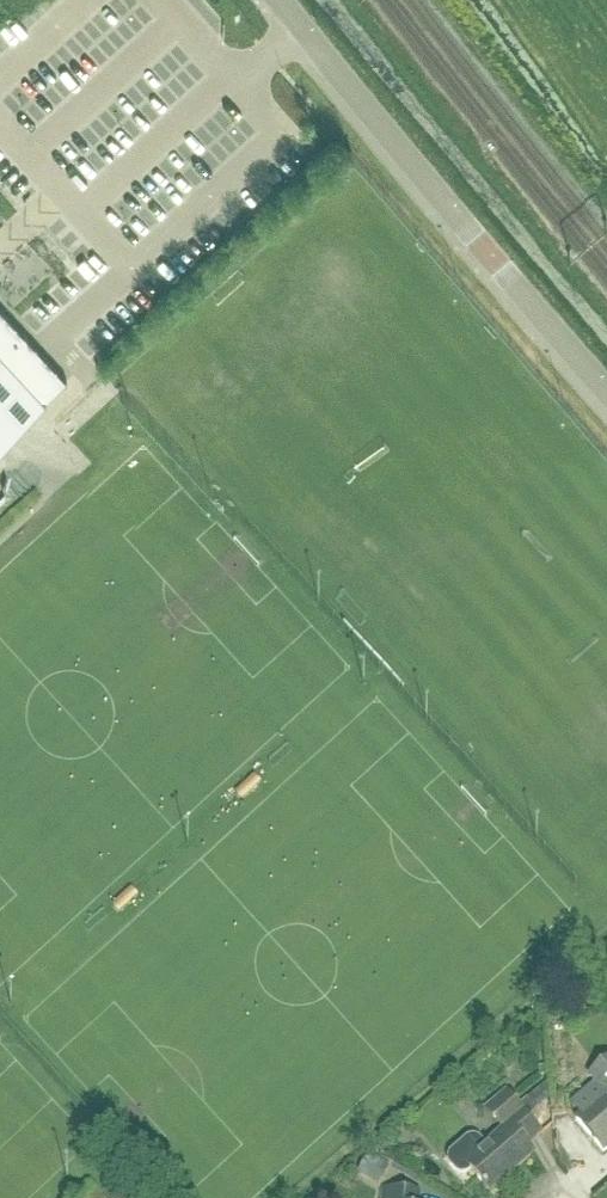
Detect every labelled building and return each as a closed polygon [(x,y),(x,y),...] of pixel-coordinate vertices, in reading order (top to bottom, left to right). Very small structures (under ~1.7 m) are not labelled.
[(135,234),(144,227),(133,212),(123,220),(135,234)] [(67,379),(0,306),(0,441),(67,379)] [(203,808),(222,790),(215,782),(196,800),(203,808)] [(576,1119),(602,1151),(606,1147),(606,1063),(590,1077),(595,1082),(605,1094),(582,1114),(576,1119)] [(533,1153),(527,1146),(541,1134),(507,1094),(487,1111),(505,1131),(486,1147),(480,1140),(474,1137),(467,1139),(449,1155),(447,1161),(449,1167),(456,1175),(462,1177),(468,1175),(473,1171),(489,1191),(533,1153)] [(395,1190),(384,1189),(383,1197),(420,1197),(420,1193),(395,1190)]
